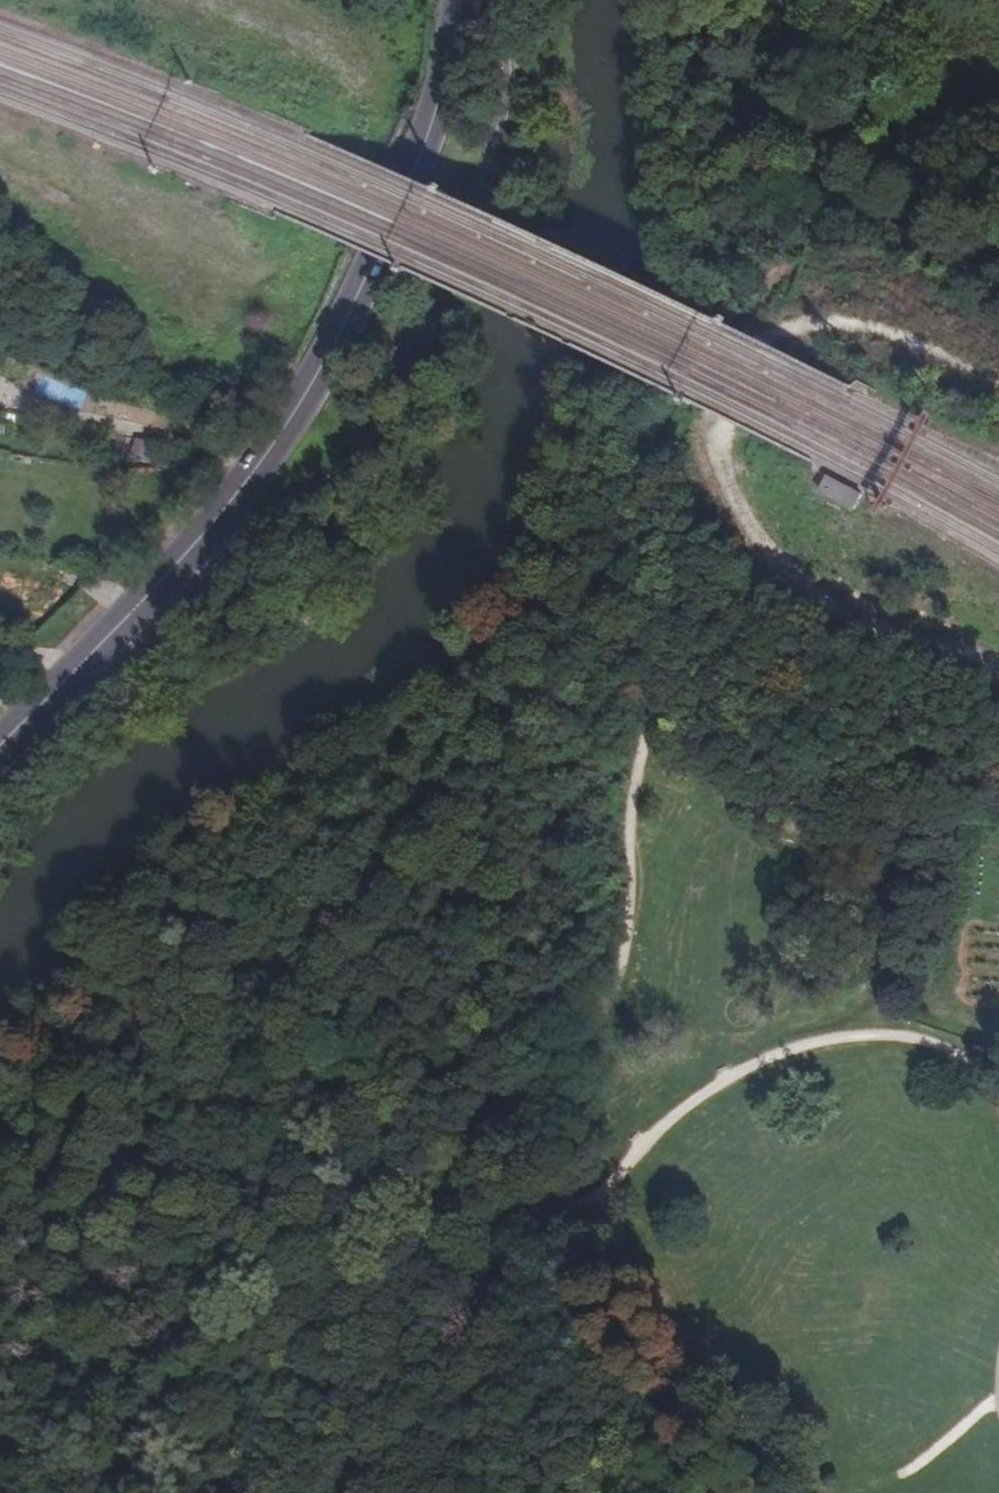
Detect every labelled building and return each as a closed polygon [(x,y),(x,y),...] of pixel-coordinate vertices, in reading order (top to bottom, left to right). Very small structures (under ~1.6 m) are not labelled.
[(77,395),(75,408),(109,413),(111,401),(77,395)] [(857,513),(866,496),(830,479),(822,497),(857,513)]
